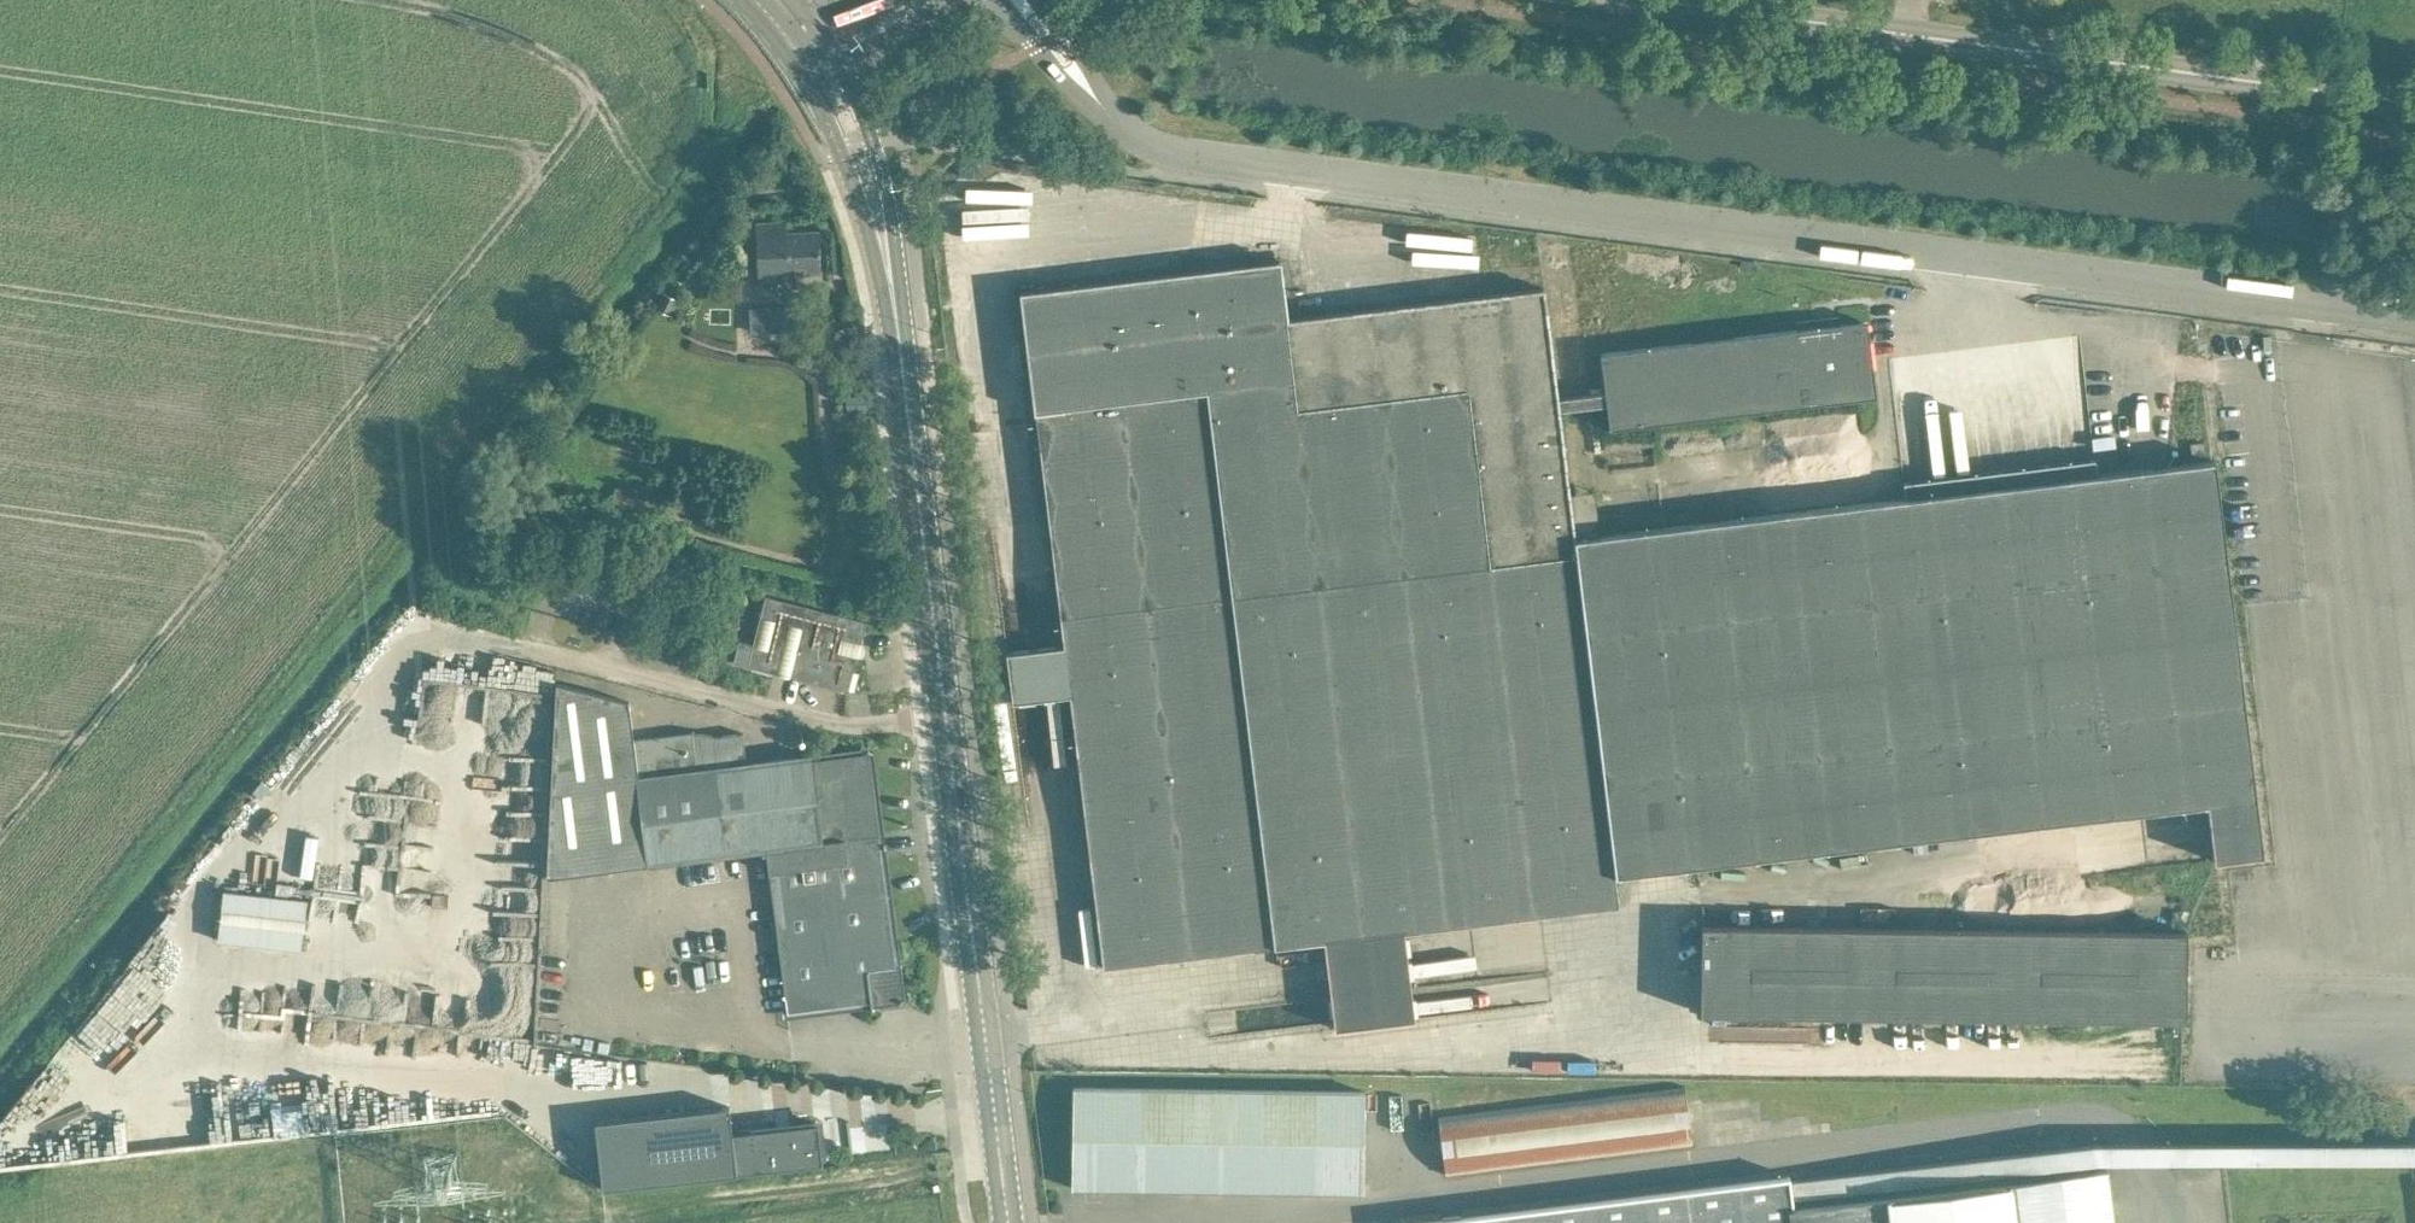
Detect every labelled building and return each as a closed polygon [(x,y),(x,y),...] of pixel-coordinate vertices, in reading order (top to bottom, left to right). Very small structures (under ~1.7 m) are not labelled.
[(788,222),(756,223),(758,285),(797,284),(796,273),(821,272),(819,231),(788,232),(788,222)] [(1288,319),(1281,261),(1021,292),(1064,645),(1008,652),(1012,702),(1070,695),(1103,967),(1324,940),(1335,1028),(1415,1018),(1405,930),(1619,904),(1615,874),(2207,803),(2214,860),(2263,854),(2215,461),(2097,475),(2095,459),(1904,483),(1905,498),(1575,538),(1559,409),(1607,403),(1605,392),(1558,398),(1544,288),(1288,319)] [(789,331),(788,306),(732,308),(733,333),(789,331)] [(1605,392),(1607,403),(1610,428),(1877,396),(1867,321),(1601,353),(1605,392)] [(2191,443),(2192,456),(2204,454),(2203,442),(2191,443)] [(753,644),(748,665),(848,691),(866,621),(766,596),(753,644)] [(734,662),(748,665),(753,644),(739,640),(734,662)] [(427,676),(423,721),(451,723),(454,678),(427,676)] [(764,846),(784,1020),(874,1010),(869,971),(896,967),(869,752),(812,760),(811,755),(747,763),(743,732),(718,736),(692,732),(634,739),(629,701),(557,683),(547,874),(648,863),(764,846)] [(2283,863),(2242,864),(2243,894),(2284,893),(2283,863)] [(508,865),(507,891),(529,892),(530,866),(508,865)] [(302,949),(308,900),(224,890),(218,939),(302,949)] [(1703,926),(1702,1010),(2183,1017),(2185,932),(1703,926)] [(549,1054),(549,1072),(578,1072),(578,1054),(549,1054)] [(1074,1087),(1072,1187),(1364,1191),(1366,1091),(1074,1087)] [(824,1164),(819,1123),(733,1132),(730,1106),(595,1121),(603,1189),(824,1164)] [(1788,1178),(1791,1198),(2096,1159),(2414,1160),(2414,1141),(2093,1139),(1788,1178)] [(2106,1166),(1792,1204),(1791,1198),(1788,1178),(1787,1174),(1400,1222),(2113,1222),(2106,1166)]
